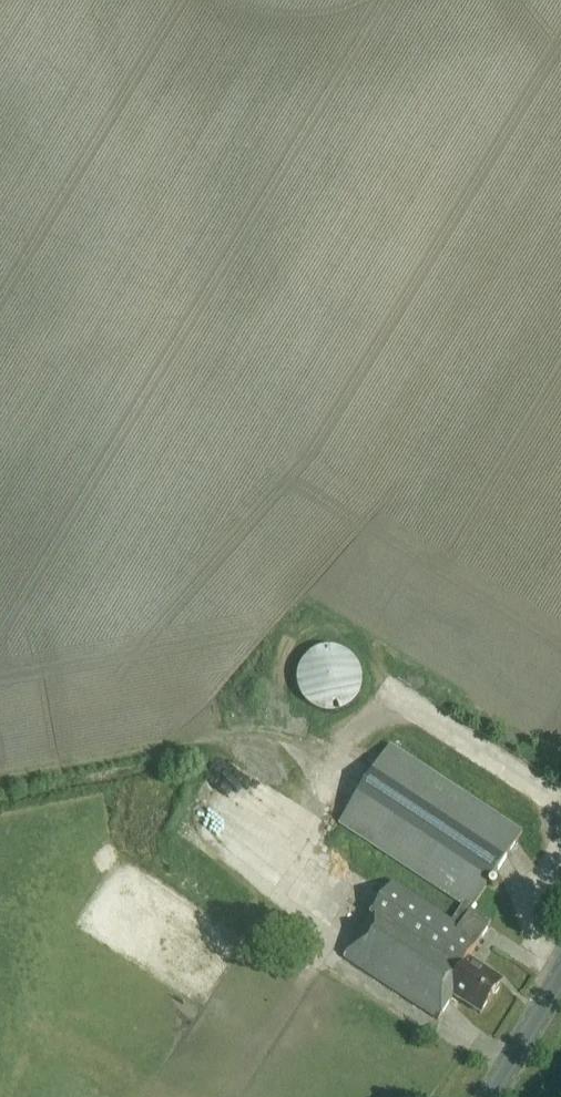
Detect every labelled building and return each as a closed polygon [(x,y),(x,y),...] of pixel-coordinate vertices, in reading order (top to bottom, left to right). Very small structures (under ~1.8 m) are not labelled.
[(357,699),(359,694),(361,688),(362,682),(362,676),(360,671),(358,665),(355,660),(350,656),(346,653),(340,650),(335,649),(329,648),(323,649),(317,651),(312,653),(307,657),(303,661),(300,666),(298,671),(297,677),(296,683),(297,688),(299,694),(302,699),(306,704),(310,707),(315,710),(321,712),(326,713),(332,713),(338,712),(344,710),(349,707),(353,703),(357,699)] [(480,1014),(501,982),(467,961),(490,924),(471,912),(522,833),(390,748),(341,823),(464,902),(452,921),(393,883),(344,960),(438,1020),(453,997),(480,1014)]
